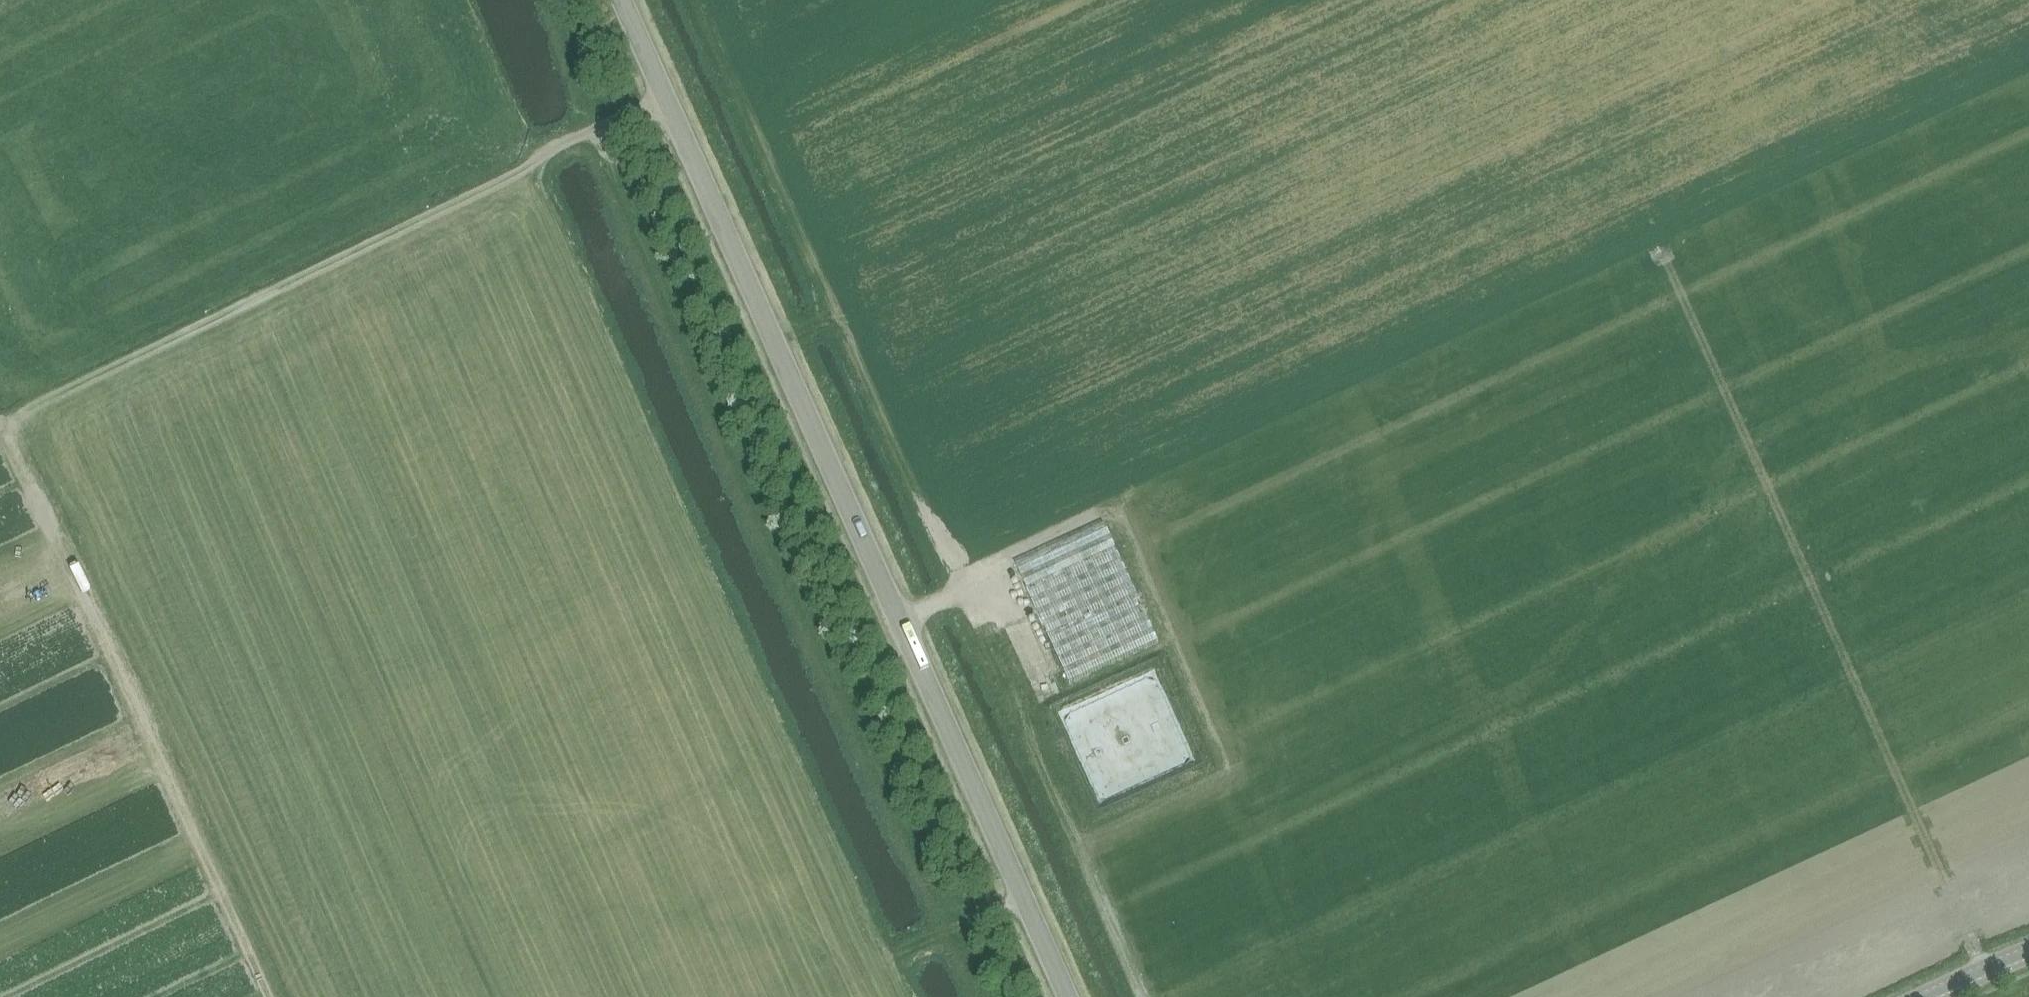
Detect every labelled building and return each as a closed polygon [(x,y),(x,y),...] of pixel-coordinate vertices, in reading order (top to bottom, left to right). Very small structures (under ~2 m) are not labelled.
[(1158,642),(1115,548),(1104,525),(1016,565),(1070,682),(1158,642)]
